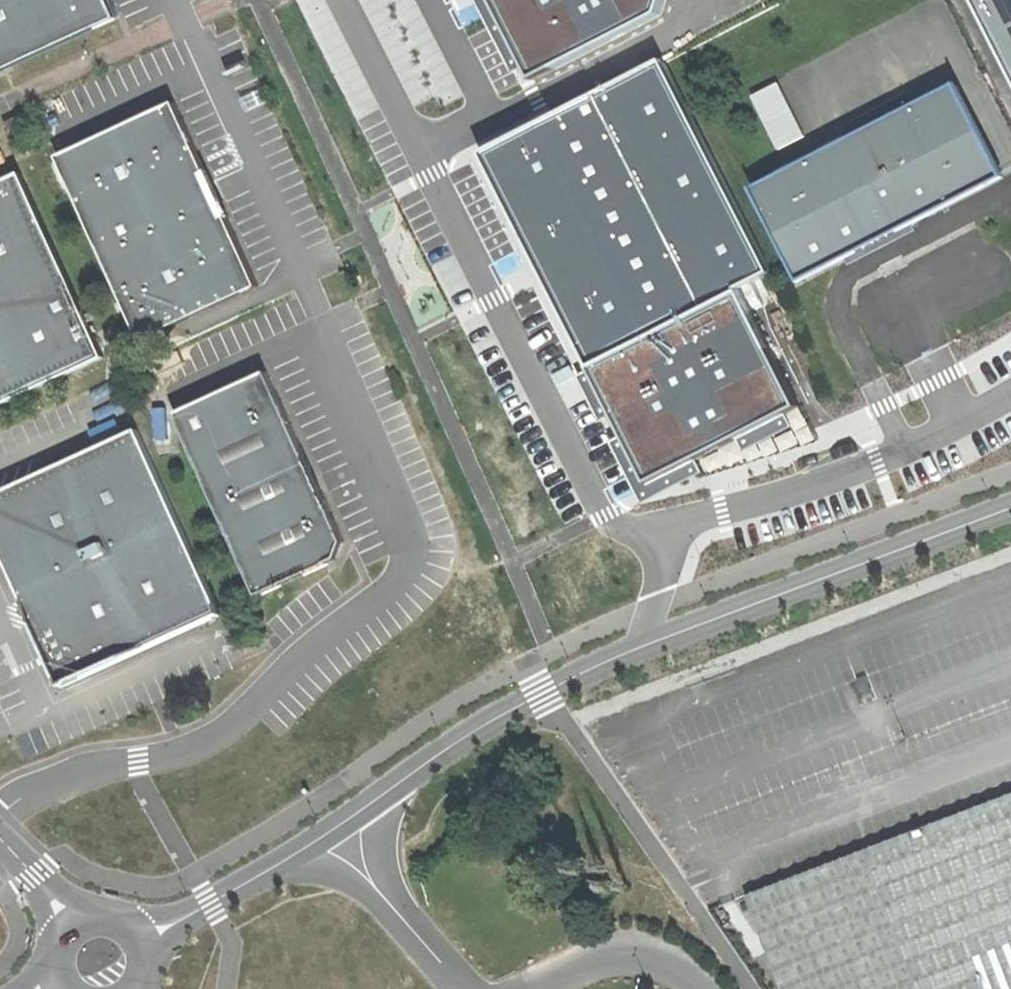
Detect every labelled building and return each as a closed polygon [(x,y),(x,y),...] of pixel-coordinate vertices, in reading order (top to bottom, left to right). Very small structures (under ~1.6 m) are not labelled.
[(117,22),(107,0),(0,0),(0,74),(117,22)] [(527,69),(655,4),(656,0),(492,0),(527,69)] [(1010,69),(1010,0),(976,0),(1010,69)] [(659,54),(479,144),(539,264),(645,474),(793,400),(733,280),(764,264),(659,54)] [(753,95),(780,147),(805,134),(779,82),(753,95)] [(759,189),(806,279),(919,220),(1007,175),(960,84),(759,189)] [(194,102),(73,152),(151,340),(272,290),(194,102)] [(107,362),(23,176),(7,183),(0,187),(0,411),(107,362)] [(341,570),(348,553),(310,469),(270,379),(205,409),(201,410),(176,422),(257,608),(341,570)] [(140,428),(0,492),(0,542),(22,591),(66,686),(225,613),(140,428)] [(746,895),(782,988),(1010,988),(1010,796),(746,895)]
